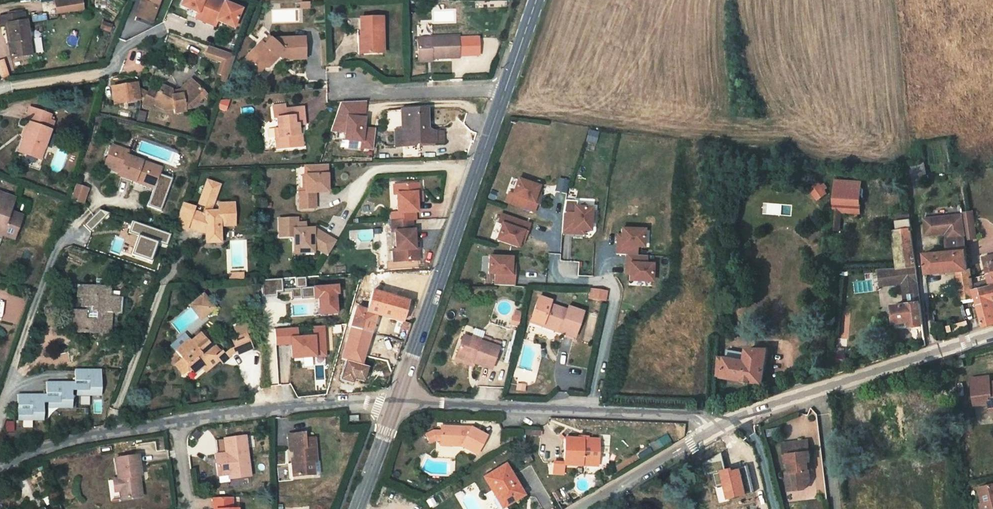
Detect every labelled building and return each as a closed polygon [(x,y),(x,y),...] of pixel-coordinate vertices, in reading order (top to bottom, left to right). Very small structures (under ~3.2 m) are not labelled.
[(156,11),(160,0),(144,0),(142,6),(156,11)] [(239,12),(209,0),(183,0),(179,9),(195,16),(193,21),(213,29),(215,24),(231,31),(239,12)] [(78,3),(52,7),(53,12),(78,8),(78,3)] [(142,6),(141,5),(135,20),(151,26),(156,11),(142,6)] [(78,8),(53,12),(55,25),(80,21),(78,8)] [(361,20),(360,40),(363,40),(363,56),(382,56),(382,20),(361,20)] [(0,27),(0,37),(6,36),(8,53),(6,54),(8,70),(23,68),(32,66),(30,50),(28,51),(25,32),(22,33),(21,25),(0,27)] [(270,38),(267,36),(260,42),(264,45),(270,38)] [(273,41),(270,38),(264,45),(260,42),(249,54),(249,63),(256,69),(264,61),(268,61),(272,61),(275,58),(275,57),(275,55),(276,54),(277,55),(282,59),(304,59),(304,39),(275,39),(273,41)] [(417,42),(418,64),(431,64),(458,63),(458,61),(458,44),(458,42),(417,42)] [(458,44),(458,61),(479,61),(479,44),(458,44)] [(236,54),(206,47),(204,57),(221,61),(218,73),(224,74),(228,75),(236,54)] [(259,72),(268,61),(264,61),(256,69),(259,72)] [(180,92),(182,96),(191,84),(189,82),(180,92)] [(152,83),(149,89),(159,95),(162,88),(152,83)] [(159,95),(149,89),(146,94),(144,98),(142,103),(150,107),(152,104),(166,110),(173,109),(175,114),(184,112),(184,109),(193,107),(203,95),(191,84),(182,96),(182,97),(174,98),(173,94),(173,92),(162,88),(159,95)] [(131,86),(111,88),(113,104),(136,101),(133,93),(131,86)] [(131,86),(133,93),(144,98),(146,94),(131,86)] [(360,121),(362,104),(338,104),(328,132),(343,134),(342,142),(358,144),(358,150),(366,151),(369,132),(360,131),(361,121),(360,121)] [(283,109),(271,111),(272,119),(275,119),(276,129),(277,137),(273,137),(274,148),(297,147),(296,127),(303,126),(301,108),(283,109)] [(425,114),(402,114),(402,134),(393,134),(393,150),(405,150),(405,148),(440,148),(440,137),(425,138),(425,114)] [(51,124),(29,115),(23,129),(25,130),(14,157),(38,167),(53,131),(48,129),(51,124)] [(125,156),(109,150),(102,170),(117,176),(116,180),(151,191),(156,178),(148,175),(150,169),(124,160),(125,156)] [(316,167),(305,167),(305,191),(299,192),(299,210),(316,209),(316,195),(328,194),(328,167),(316,167)] [(156,178),(151,191),(145,209),(159,214),(170,183),(156,178)] [(817,200),(829,192),(820,179),(808,188),(817,200)] [(194,207),(181,202),(173,225),(186,229),(187,226),(188,223),(196,226),(197,223),(204,226),(204,232),(204,242),(218,242),(218,226),(232,226),(232,204),(217,204),(217,211),(207,212),(218,184),(207,180),(198,204),(203,206),(200,215),(192,212),(194,207)] [(77,185),(72,199),(83,203),(85,196),(83,196),(86,188),(77,185)] [(533,193),(512,186),(507,201),(502,200),(499,208),(529,218),(533,205),(529,204),(533,193)] [(393,225),(410,225),(413,224),(413,217),(415,217),(415,206),(417,206),(417,197),(417,189),(397,190),(397,198),(395,198),(395,199),(396,217),(393,217),(393,225)] [(0,199),(0,240),(10,243),(18,220),(6,215),(10,203),(0,199)] [(860,213),(860,205),(835,203),(833,230),(843,231),(844,211),(860,213)] [(974,212),(965,213),(965,215),(968,236),(968,239),(978,238),(974,212)] [(585,237),(586,214),(569,213),(569,220),(558,219),(557,239),(573,240),(574,236),(585,237)] [(896,214),(897,222),(913,221),(912,213),(896,214)] [(960,216),(926,220),(928,231),(938,230),(938,236),(948,234),(949,241),(948,241),(950,253),(966,251),(964,240),(960,216)] [(325,258),(334,245),(320,236),(319,238),(312,234),(311,231),(303,231),(303,226),(296,226),(296,221),(277,221),(278,238),(292,238),(292,255),(312,255),(312,249),(325,258)] [(520,245),(524,231),(495,221),(492,230),(496,231),(491,247),(513,254),(516,243),(520,245)] [(902,269),(918,269),(913,221),(897,222),(902,269)] [(196,226),(188,223),(187,226),(204,232),(204,226),(197,223),(196,226)] [(393,225),(389,226),(390,236),(393,236),(393,254),(395,254),(395,265),(415,265),(415,253),(412,253),(412,249),(411,235),(410,235),(410,225),(393,225)] [(639,235),(616,234),(616,246),(612,246),(612,260),(622,260),(632,261),(632,252),(638,252),(639,235)] [(978,300),(975,285),(973,271),(969,272),(966,251),(950,253),(926,256),(927,274),(957,272),(961,301),(978,300)] [(987,260),(991,282),(975,285),(978,300),(982,328),(992,326),(992,259),(987,260)] [(632,261),(622,260),(622,274),(625,275),(625,286),(647,287),(648,270),(641,269),(642,261),(632,261)] [(506,265),(483,264),(483,281),(489,281),(489,292),(508,293),(509,277),(505,276),(506,265)] [(924,327),(922,303),(918,269),(902,269),(880,269),(880,285),(902,285),(904,304),(892,304),(895,326),(909,325),(910,328),(924,327)] [(282,294),(282,277),(262,279),(263,295),(282,294)] [(336,284),(313,286),(314,295),(317,295),(319,313),(336,312),(334,293),(337,292),(336,284)] [(588,297),(605,302),(608,291),(590,286),(588,297)] [(77,290),(76,300),(76,310),(86,311),(86,315),(91,315),(91,323),(80,322),(81,314),(67,314),(66,321),(68,321),(67,335),(99,337),(100,316),(107,316),(117,317),(118,302),(105,300),(105,292),(77,290)] [(334,360),(354,367),(363,339),(366,339),(374,318),(399,327),(405,307),(369,293),(361,313),(351,309),(334,360)] [(196,299),(192,302),(204,315),(207,312),(196,299)] [(192,302),(183,310),(184,312),(192,322),(194,324),(204,315),(192,302)] [(567,344),(576,319),(563,315),(562,318),(542,312),(544,308),(532,304),(523,329),(535,333),(536,329),(554,335),(553,339),(567,344)] [(510,324),(518,326),(520,311),(513,310),(510,324)] [(230,339),(231,344),(233,349),(234,353),(248,348),(244,335),(248,334),(245,324),(233,328),(236,337),(230,339)] [(510,334),(512,326),(504,324),(502,332),(510,334)] [(296,328),(276,329),(276,344),(291,343),(291,357),(325,355),(324,325),(310,326),(311,335),(297,335),(296,328)] [(535,333),(553,339),(554,335),(536,329),(535,333)] [(209,358),(211,356),(209,354),(217,347),(200,331),(189,342),(187,340),(175,351),(182,358),(191,367),(196,371),(202,365),(209,358)] [(462,345),(455,343),(449,361),(467,367),(466,370),(483,376),(492,350),(486,348),(484,353),(480,351),(482,346),(474,343),(473,346),(463,343),(462,345)] [(215,364),(224,356),(224,355),(233,349),(231,344),(226,347),(221,351),(219,349),(211,356),(209,358),(213,362),(215,364)] [(721,362),(715,361),(714,381),(735,387),(734,388),(746,391),(746,390),(757,393),(765,358),(744,353),(743,358),(723,355),(721,362)] [(846,353),(837,353),(837,362),(846,363),(846,353)] [(184,373),(191,367),(182,358),(176,365),(184,373)] [(213,362),(209,358),(202,365),(206,369),(213,362)] [(448,364),(466,370),(467,367),(449,361),(448,364)] [(72,382),(72,391),(73,391),(73,396),(99,396),(99,370),(73,370),(73,382),(72,382)] [(990,380),(972,383),(977,409),(991,406),(991,410),(992,410),(992,389),(990,380)] [(44,394),(44,403),(45,403),(45,408),(70,408),(70,391),(72,391),(72,382),(44,382),(44,394)] [(44,394),(15,394),(15,420),(41,420),(41,403),(44,403),(44,394)] [(428,448),(433,448),(444,449),(444,454),(455,454),(470,461),(480,442),(464,435),(462,438),(455,435),(434,435),(434,440),(426,439),(418,443),(422,451),(428,448)] [(301,437),(283,437),(285,451),(287,451),(287,465),(285,465),(286,479),(307,478),(306,465),(311,464),(311,450),(302,450),(301,437)] [(214,479),(225,478),(235,478),(235,482),(247,482),(245,442),(216,443),(216,457),(213,458),(214,479)] [(594,468),(595,446),(561,445),(560,468),(560,470),(578,471),(577,467),(594,468)] [(799,448),(777,449),(780,470),(783,470),(784,479),(780,479),(782,497),(797,496),(804,488),(803,477),(800,477),(799,470),(805,469),(804,459),(800,459),(799,448)] [(526,469),(520,458),(516,461),(522,471),(526,469)] [(112,468),(115,488),(117,501),(118,508),(139,506),(136,489),(133,490),(133,486),(136,486),(138,485),(134,465),(112,468)] [(559,479),(560,470),(560,468),(549,467),(549,479),(559,479)] [(491,505),(494,503),(498,508),(508,508),(519,503),(500,472),(479,485),(491,505)] [(977,489),(981,505),(978,505),(979,508),(992,508),(992,486),(977,489)] [(708,494),(712,508),(717,508),(734,505),(730,488),(708,494)]
